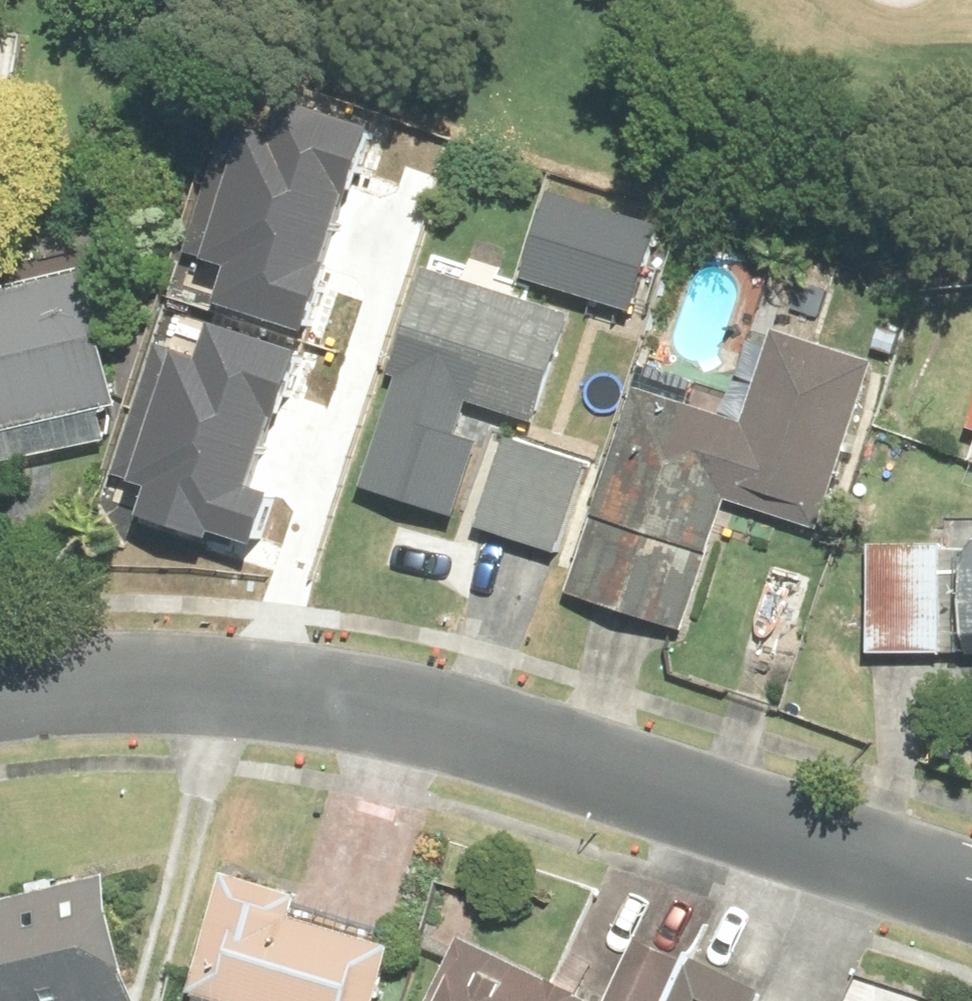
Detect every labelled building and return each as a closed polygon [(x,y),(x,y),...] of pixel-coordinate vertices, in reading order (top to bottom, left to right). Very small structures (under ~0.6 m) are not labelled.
[(12,24),(0,22),(0,95),(12,24)] [(348,190),(368,126),(284,100),(272,137),(224,122),(203,186),(327,226),(339,187),(348,190)] [(213,302),(304,331),(324,268),(314,265),(327,226),(203,186),(182,252),(225,266),(213,302)] [(552,190),(525,277),(636,312),(664,225),(552,190)] [(91,435),(84,405),(103,401),(72,267),(0,283),(0,456),(91,435)] [(583,314),(432,267),(366,475),(467,507),(492,430),(465,421),(472,400),(548,424),(583,314)] [(151,346),(131,413),(250,450),(263,412),(273,415),(292,354),(205,327),(195,360),(151,346)] [(643,388),(576,593),(694,631),(736,501),(829,531),(884,363),(781,330),(751,423),(643,388)] [(145,486),(135,516),(205,538),(207,531),(247,543),(263,493),(238,486),(250,450),(131,413),(111,476),(145,486)] [(596,466),(518,440),(488,529),(566,555),(596,466)] [(860,550),(863,655),(943,652),(940,547),(860,550)] [(242,867),(206,988),(250,1000),(391,1000),(409,941),(313,913),(320,890),(242,867)] [(0,900),(0,1000),(149,1000),(142,971),(148,970),(135,912),(131,913),(121,872),(0,900)] [(469,933),(434,1000),(605,1000),(469,933)] [(692,958),(647,935),(614,1000),(670,1000),(692,958)] [(678,1000),(707,1000),(710,995),(722,1000),(765,1000),(771,990),(701,956),(678,1000)]
